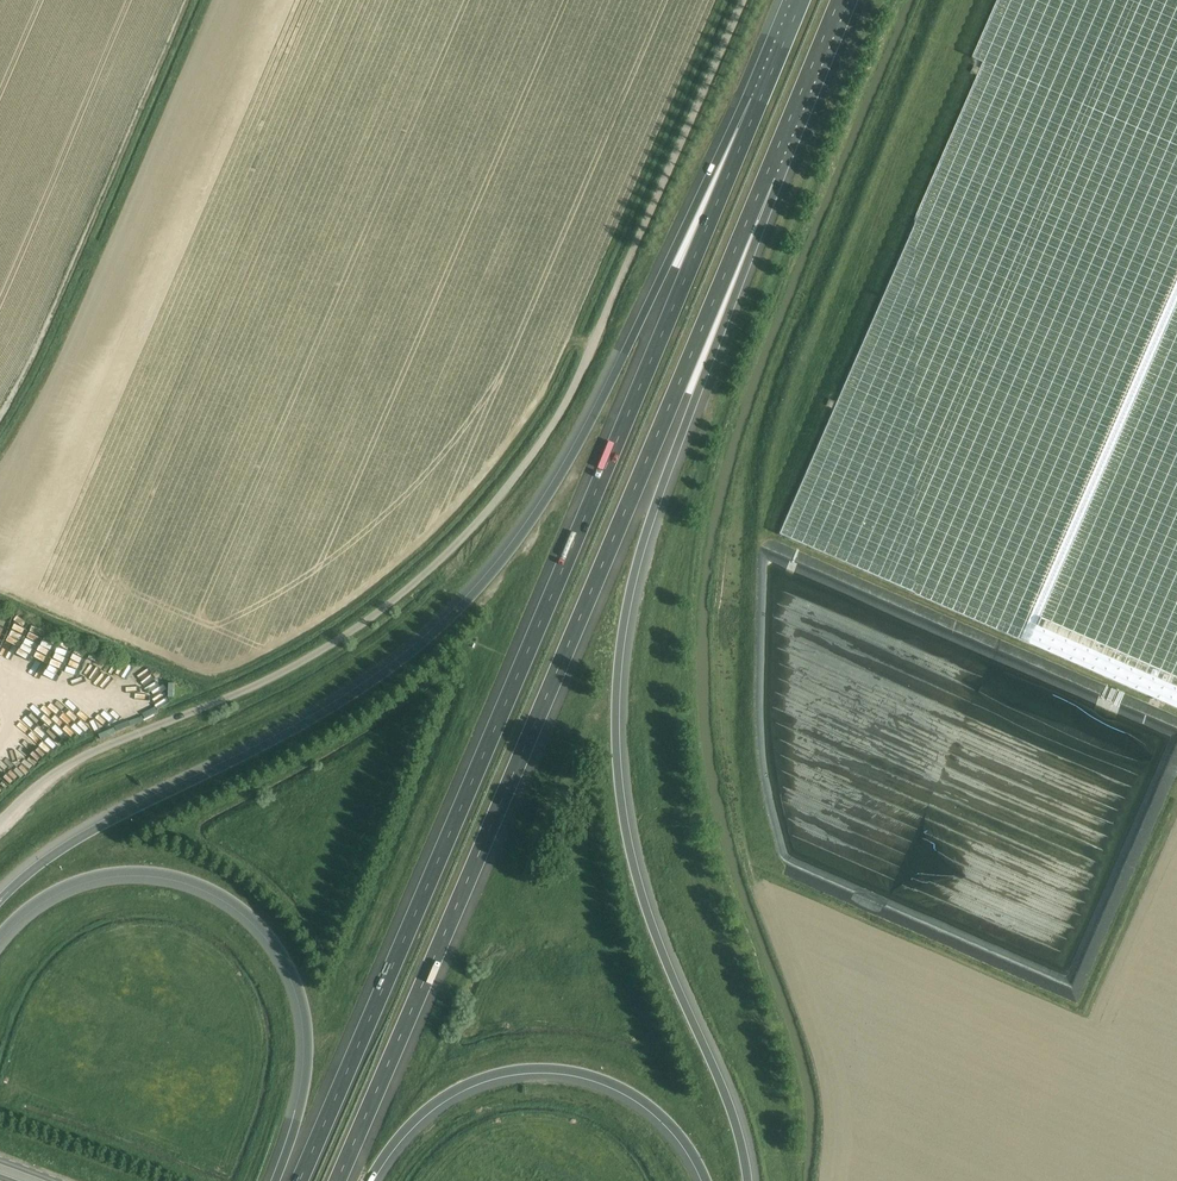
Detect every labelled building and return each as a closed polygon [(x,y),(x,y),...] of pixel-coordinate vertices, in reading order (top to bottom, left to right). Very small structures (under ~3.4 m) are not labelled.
[(974,59),(985,64),(779,535),(1176,708),(1176,0),(1000,0),(974,59)]
